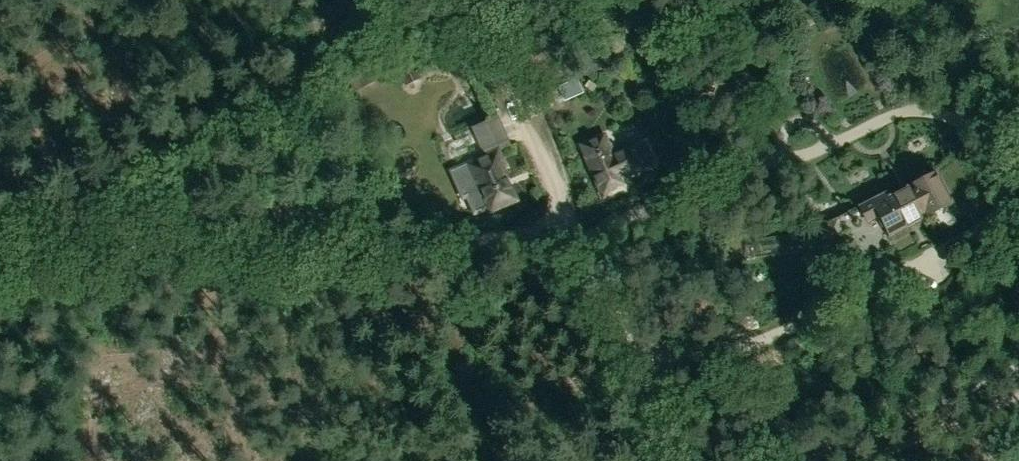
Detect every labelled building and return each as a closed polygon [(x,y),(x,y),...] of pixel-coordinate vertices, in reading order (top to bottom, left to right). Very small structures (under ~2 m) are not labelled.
[(609,65),(591,25),(565,36),(583,76),(609,65)] [(398,69),(406,85),(421,78),(412,62),(398,69)] [(477,97),(495,90),(488,73),(471,79),(477,97)] [(613,157),(604,136),(581,146),(603,196),(626,186),(622,178),(641,169),(632,149),(613,157)] [(491,212),(518,200),(502,166),(475,178),(491,212)] [(886,195),(859,210),(865,221),(878,214),(890,236),(951,204),(937,174),(889,199),(886,195)]
